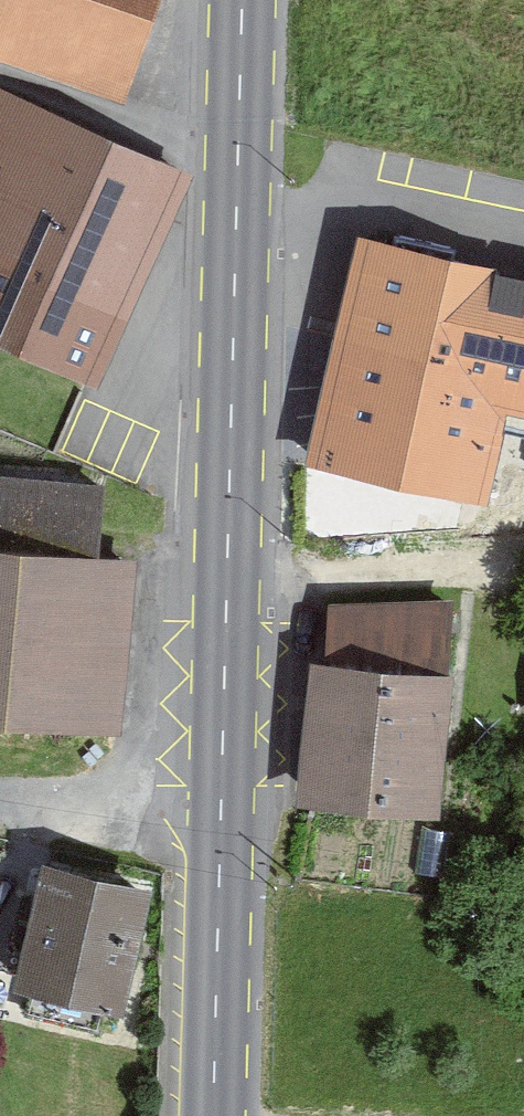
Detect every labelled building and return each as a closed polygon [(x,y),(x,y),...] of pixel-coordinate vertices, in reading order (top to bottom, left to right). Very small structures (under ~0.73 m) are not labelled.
[(130,91),(160,0),(0,0),(0,48),(130,91)] [(0,80),(0,313),(104,356),(132,289),(142,293),(197,161),(0,80)] [(354,219),(299,441),(493,490),(508,432),(523,436),(523,262),(354,219)] [(97,544),(103,472),(0,465),(0,537),(97,544)] [(126,724),(141,550),(97,544),(0,537),(0,713),(126,724)] [(336,595),(332,652),(446,662),(448,586),(336,595)] [(332,652),(316,650),(303,791),(451,805),(463,664),(446,662),(332,652)] [(158,870),(48,848),(22,975),(132,997),(158,870)]
